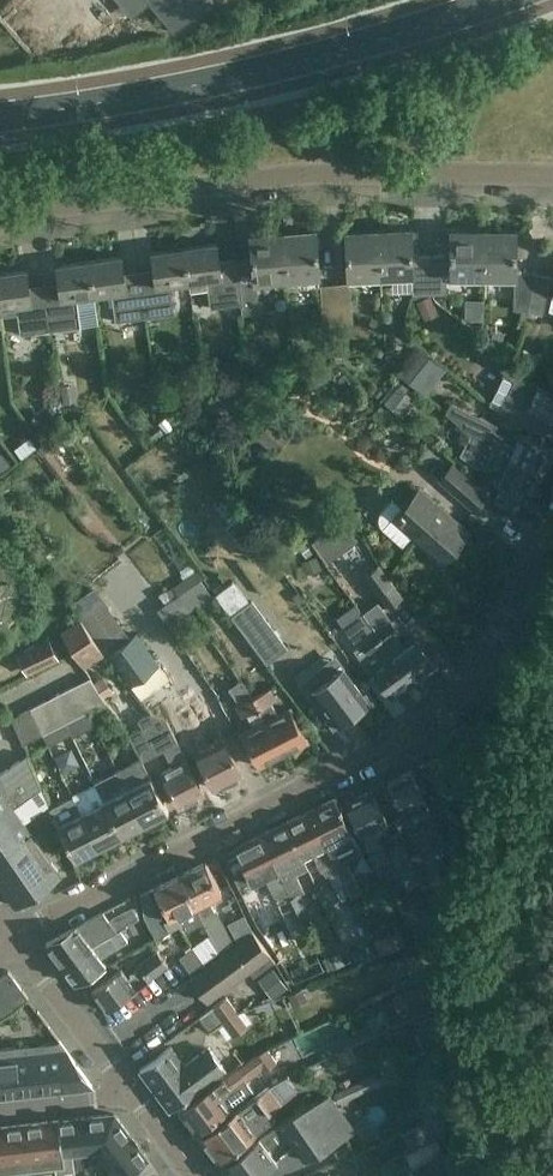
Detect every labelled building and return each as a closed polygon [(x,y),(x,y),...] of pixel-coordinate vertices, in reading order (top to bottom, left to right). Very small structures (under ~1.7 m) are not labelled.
[(174,32),(194,15),(195,15),(212,0),(147,0),(174,32)] [(411,229),(378,231),(381,280),(419,278),(419,294),(434,293),(432,254),(419,255),(418,229),(411,230),(411,229)] [(316,230),(284,233),(288,283),(320,281),(318,254),(316,230)] [(381,280),(378,231),(347,232),(348,256),(349,281),(381,280)] [(452,231),(452,254),(451,281),(484,282),(485,231),(452,231)] [(516,231),(485,231),(484,282),(514,282),(514,303),(515,303),(514,308),(528,311),(537,273),(524,270),(532,235),(516,231)] [(288,283),(284,233),(251,236),(253,255),(237,257),(244,305),(242,305),(243,315),(260,314),(257,286),(288,283)] [(185,247),(190,281),(191,291),(208,288),(211,309),(242,305),(244,305),(237,257),(236,257),(237,269),(220,271),(218,242),(185,247)] [(190,281),(185,247),(153,252),(157,280),(142,282),(147,318),(177,314),(173,283),(190,281)] [(447,303),(445,254),(432,254),(434,293),(434,301),(435,303),(447,303)] [(122,256),(91,260),(95,294),(112,292),(116,322),(147,318),(142,282),(126,285),(122,256)] [(95,294),(91,260),(58,265),(62,294),(46,296),(51,331),(82,327),(77,296),(95,294)] [(0,273),(0,307),(17,304),(21,335),(51,331),(46,296),(31,298),(27,269),(0,273)] [(552,276),(537,273),(528,311),(543,315),(552,276)] [(351,283),(337,284),(336,284),(339,323),(354,322),(351,283)] [(339,323),(336,284),(321,285),(324,324),(339,323)] [(407,336),(394,358),(401,363),(396,371),(415,382),(433,352),(407,336)] [(501,353),(493,362),(505,371),(488,406),(536,428),(552,436),(552,392),(528,379),(530,375),(501,353)] [(370,391),(391,405),(403,387),(381,374),(370,391)] [(498,426),(451,402),(447,412),(473,436),(470,440),(541,474),(552,448),(531,438),(521,433),(515,446),(503,440),(505,435),(496,431),(498,426)] [(246,417),(258,440),(279,428),(267,406),(246,417)] [(541,474),(470,440),(463,453),(479,465),(480,464),(490,469),(492,464),(503,470),(497,483),(502,485),(494,501),(516,512),(524,496),(529,498),(541,474)] [(440,479),(457,494),(475,509),(487,495),(452,464),(440,479)] [(421,490),(404,509),(393,499),(379,517),(379,522),(384,529),(403,546),(413,535),(442,560),(468,532),(450,516),(421,490)] [(300,527),(316,549),(344,528),(328,506),(300,527)] [(300,531),(284,543),(300,565),(316,553),(300,531)] [(379,565),(366,575),(389,607),(403,597),(379,565)] [(211,594),(201,579),(178,595),(189,611),(211,594)] [(236,583),(219,596),(269,661),(285,650),(236,583)] [(189,611),(178,595),(158,609),(169,625),(189,611)] [(391,621),(379,601),(363,613),(366,616),(413,681),(436,664),(414,636),(402,645),(395,634),(407,625),(399,615),(391,621)] [(413,681),(366,616),(348,629),(360,645),(362,644),(370,653),(375,649),(382,659),(370,668),(377,678),(392,697),(413,681)] [(61,632),(77,656),(97,643),(81,619),(61,632)] [(108,655),(131,687),(140,699),(169,678),(136,634),(108,655)] [(21,656),(29,671),(57,657),(49,642),(21,656)] [(344,666),(309,692),(321,708),(324,706),(339,725),(352,715),(353,715),(355,717),(374,702),(366,693),(364,694),(344,666)] [(91,677),(76,684),(89,710),(106,701),(91,677)] [(254,696),(243,681),(242,679),(229,688),(230,689),(240,703),(237,704),(243,716),(248,713),(255,726),(242,733),(259,765),(283,753),(254,696)] [(89,710),(76,684),(54,696),(67,721),(89,710)] [(271,687),(254,696),(283,753),(307,740),(291,708),(278,714),(272,701),(277,699),(271,687)] [(67,721),(54,696),(31,708),(44,733),(67,721)] [(242,773),(235,760),(206,702),(193,708),(187,711),(197,730),(201,728),(206,739),(209,737),(212,744),(196,752),(215,788),(242,773)] [(44,733),(31,708),(12,717),(24,743),(44,733)] [(167,720),(151,713),(139,719),(143,727),(131,733),(143,757),(144,760),(165,749),(174,766),(163,771),(180,805),(204,793),(167,720)] [(0,773),(0,882),(16,905),(61,874),(48,855),(14,807),(42,788),(28,754),(0,773)] [(426,763),(412,770),(411,769),(388,781),(394,793),(393,793),(395,798),(397,797),(408,820),(419,814),(428,832),(442,825),(448,784),(441,756),(426,763)] [(158,790),(144,760),(143,757),(119,769),(146,823),(169,811),(158,790)] [(146,823),(119,769),(96,781),(98,784),(123,835),(146,823)] [(123,835),(98,784),(74,796),(100,847),(123,835)] [(372,790),(346,803),(377,866),(390,860),(380,841),(376,832),(390,825),(372,790)] [(100,847),(74,796),(50,808),(76,859),(100,847)] [(341,806),(340,806),(335,797),(310,810),(339,871),(341,870),(347,883),(355,880),(346,859),(362,851),(342,810),(343,809),(341,806)] [(339,871),(310,810),(284,823),(301,858),(303,857),(313,852),(322,871),(325,870),(327,876),(339,871)] [(301,858),(284,823),(261,834),(292,898),(305,891),(297,874),(309,868),(303,857),(301,858)] [(292,898),(261,834),(236,847),(240,855),(227,861),(240,888),(265,876),(271,886),(272,885),(276,891),(277,891),(289,914),(298,909),(292,898)] [(413,861),(405,843),(391,849),(399,867),(413,861)] [(222,893),(207,861),(180,874),(203,918),(206,926),(220,951),(234,941),(217,909),(215,910),(210,899),(222,893)] [(203,918),(180,874),(155,887),(170,918),(165,921),(170,931),(180,926),(182,929),(203,918)] [(158,908),(150,890),(141,894),(145,914),(158,908)] [(133,908),(124,912),(132,925),(140,920),(138,918),(133,908)] [(78,925),(46,943),(61,962),(117,932),(104,912),(78,925)] [(399,929),(375,939),(380,954),(405,943),(399,929)] [(128,941),(121,930),(117,932),(61,962),(76,983),(107,966),(100,956),(128,941)] [(255,932),(210,964),(191,978),(208,1001),(227,987),(251,970),(255,976),(276,961),(255,932)] [(190,973),(209,960),(197,944),(179,958),(190,973)] [(122,967),(112,974),(93,988),(108,1009),(169,964),(158,949),(137,964),(139,966),(131,972),(133,975),(130,977),(122,967)] [(0,976),(0,1019),(16,1008),(15,1007),(29,997),(9,970),(0,976)] [(433,990),(423,995),(430,1010),(440,1005),(433,990)] [(229,1034),(246,1022),(231,1000),(212,1012),(229,1034)] [(365,1022),(346,1027),(352,1049),(371,1044),(365,1022)] [(60,1040),(60,1041),(0,1048),(0,1096),(93,1086),(60,1040)] [(226,1068),(210,1046),(184,1065),(171,1047),(140,1069),(170,1110),(226,1068)] [(267,1048),(253,1057),(264,1072),(278,1062),(267,1048)] [(201,1095),(182,1109),(199,1132),(218,1118),(230,1109),(255,1091),(247,1079),(238,1068),(201,1095)] [(285,1102),(284,1101),(271,1084),(201,1136),(220,1161),(221,1160),(257,1133),(256,1132),(248,1122),(266,1108),(269,1113),(285,1102)] [(357,1131),(346,1116),(331,1095),(297,1110),(279,1123),(306,1160),(357,1131)] [(115,1113),(60,1119),(66,1172),(75,1171),(73,1153),(98,1150),(115,1113)] [(98,1150),(114,1171),(107,1175),(125,1175),(148,1159),(115,1113),(98,1150)] [(444,1135),(436,1118),(420,1124),(427,1142),(438,1138),(444,1135)] [(25,1123),(30,1171),(56,1168),(57,1175),(66,1175),(66,1172),(60,1119),(25,1123)] [(0,1126),(0,1175),(5,1175),(5,1174),(30,1171),(25,1123),(0,1126)] [(242,1151),(223,1165),(231,1175),(259,1175),(278,1162),(268,1148),(279,1140),(274,1133),(277,1130),(275,1127),(242,1151)] [(445,1152),(438,1138),(427,1142),(406,1151),(413,1167),(445,1152)] [(435,1162),(415,1172),(417,1175),(442,1175),(435,1162)]
